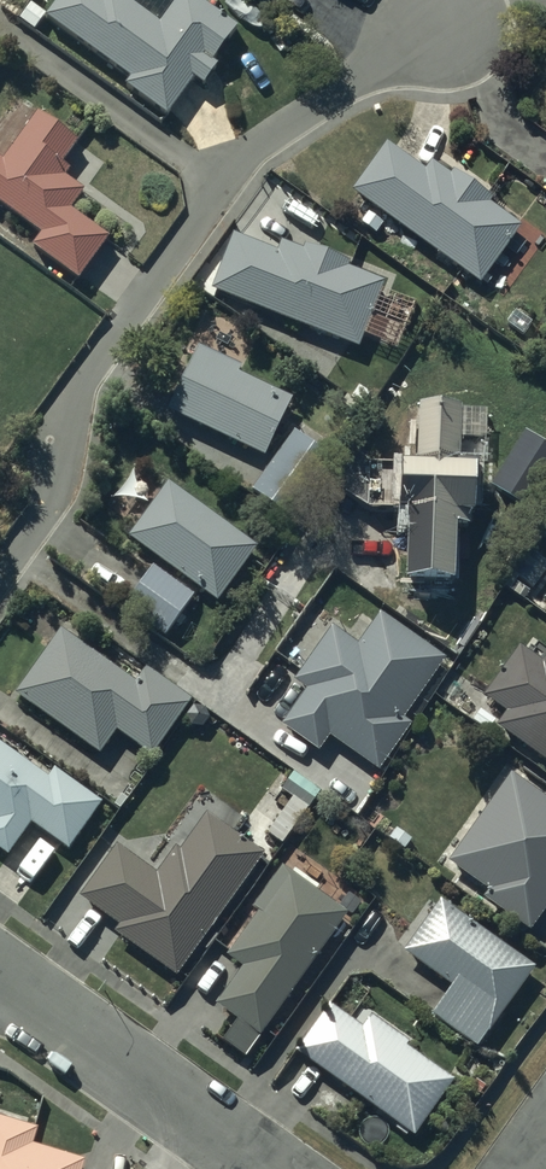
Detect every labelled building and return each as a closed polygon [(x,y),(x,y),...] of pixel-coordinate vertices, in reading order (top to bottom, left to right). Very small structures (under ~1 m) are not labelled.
[(129,85),(131,86),(126,93),(168,123),(194,87),(201,93),(215,73),(210,69),(235,34),(188,0),(180,0),(159,30),(118,0),(104,0),(103,2),(99,0),(65,0),(46,25),(129,85)] [(42,242),(32,255),(79,288),(109,246),(71,218),(85,198),(67,185),(73,176),(63,169),(78,149),(38,120),(3,168),(0,165),(0,211),(42,242)] [(385,151),(351,198),(369,212),(361,224),(371,232),(380,220),(478,290),(519,232),(488,210),(490,207),(453,181),(451,184),(430,169),(423,178),(385,151)] [(348,270),(306,254),(305,256),(281,246),(276,257),(233,240),(211,297),(358,355),(385,288),(346,273),(348,270)] [(198,354),(166,419),(262,465),(290,407),(237,381),(240,374),(198,354)] [(397,520),(397,527),(407,527),(404,596),(451,597),(453,540),(471,541),(474,475),(458,474),(460,417),(417,415),(415,472),(369,471),(367,519),(397,520)] [(295,436),(252,497),(293,527),(337,466),(295,436)] [(167,489),(127,543),(216,610),(257,556),(167,489)] [(151,575),(125,614),(166,642),(193,602),(151,575)] [(305,696),(279,732),(317,759),(328,743),(377,778),(410,732),(402,726),(443,668),(378,621),(357,651),(333,634),(293,688),(305,696)] [(58,636),(13,701),(98,761),(114,738),(149,763),(190,705),(145,673),(134,690),(58,636)] [(482,704),(505,720),(495,734),(545,770),(545,663),(542,669),(519,652),(482,704)] [(7,862),(30,829),(68,857),(102,808),(55,775),(48,784),(0,750),(0,857),(7,862)] [(448,869),(488,897),(482,905),(530,937),(545,914),(545,808),(508,782),(448,869)] [(114,940),(174,983),(261,860),(205,820),(179,857),(174,853),(156,878),(119,851),(81,904),(119,932),(114,940)] [(255,919),(226,962),(242,973),(215,1013),(259,1043),(344,921),(280,876),(252,917),(255,919)] [(450,993),(449,994),(430,1021),(476,1054),(532,975),(440,908),(403,959),(450,993)] [(329,1014),(296,1060),(414,1145),(454,1089),(407,1055),(409,1051),(371,1023),(361,1037),(329,1014)] [(85,1167),(33,1152),(38,1135),(0,1124),(0,1168),(84,1168),(85,1167)]
